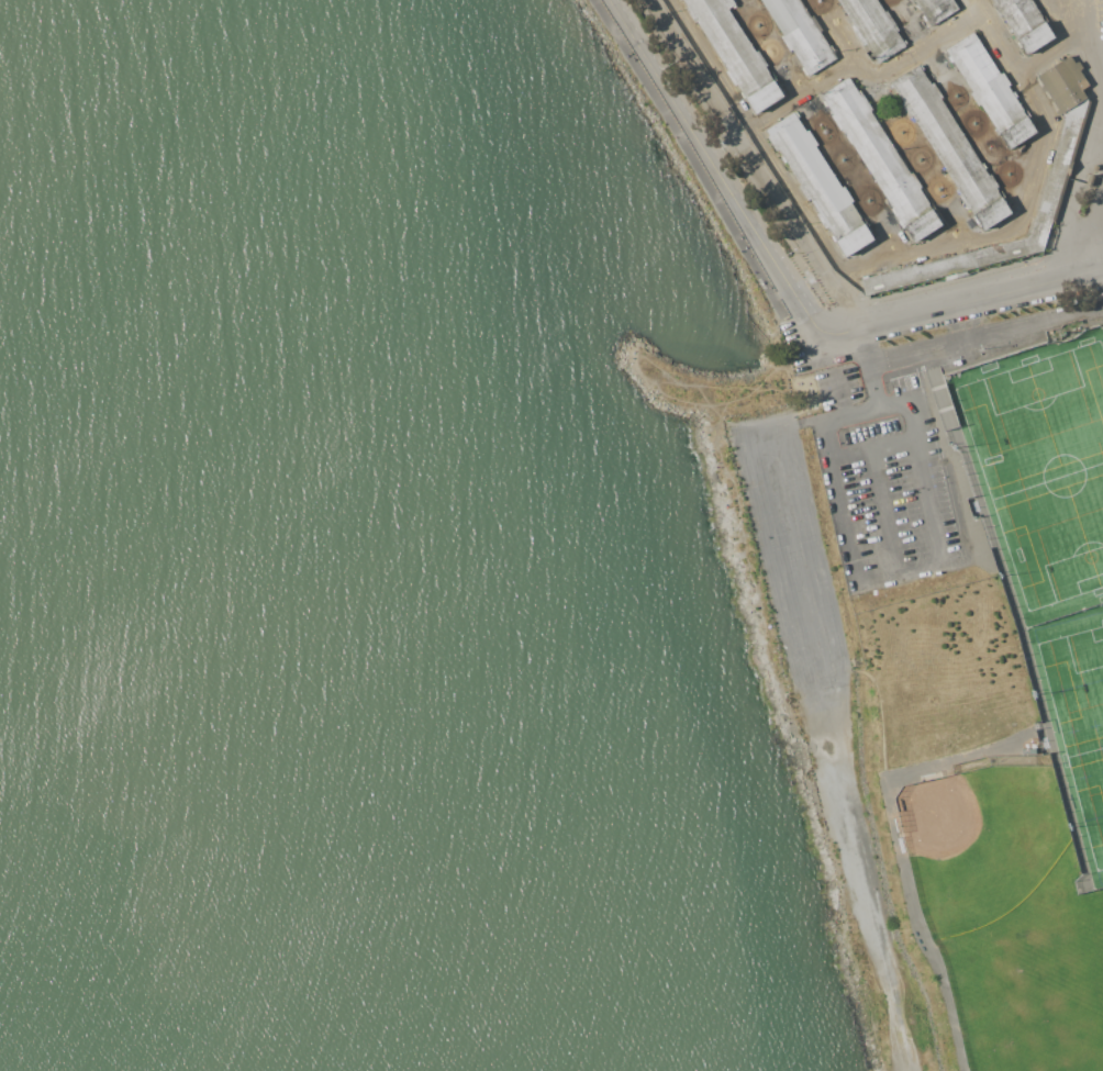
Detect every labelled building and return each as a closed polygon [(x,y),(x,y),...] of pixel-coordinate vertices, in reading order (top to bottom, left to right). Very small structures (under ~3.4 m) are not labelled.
[(755,116),(786,98),(723,0),(680,0),(755,116)] [(806,78),(836,59),(799,0),(757,0),(806,78)] [(877,62),(906,43),(879,0),(837,0),(877,62)] [(931,27),(959,9),(953,0),(913,0),(931,27)] [(1026,55),(1056,36),(1033,0),(991,0),(1026,55)] [(944,51),(1009,152),(1037,132),(972,32),(944,51)] [(1037,76),(1070,55),(1089,85),(1081,89),(1087,99),(1041,252),(864,295),(859,278),(1029,236),(1063,118),(1037,76)] [(890,82),(983,232),(1013,213),(920,64),(890,82)] [(818,97),(913,244),(943,225),(848,77),(818,97)] [(765,131),(845,258),(874,239),(794,112),(765,131)]
